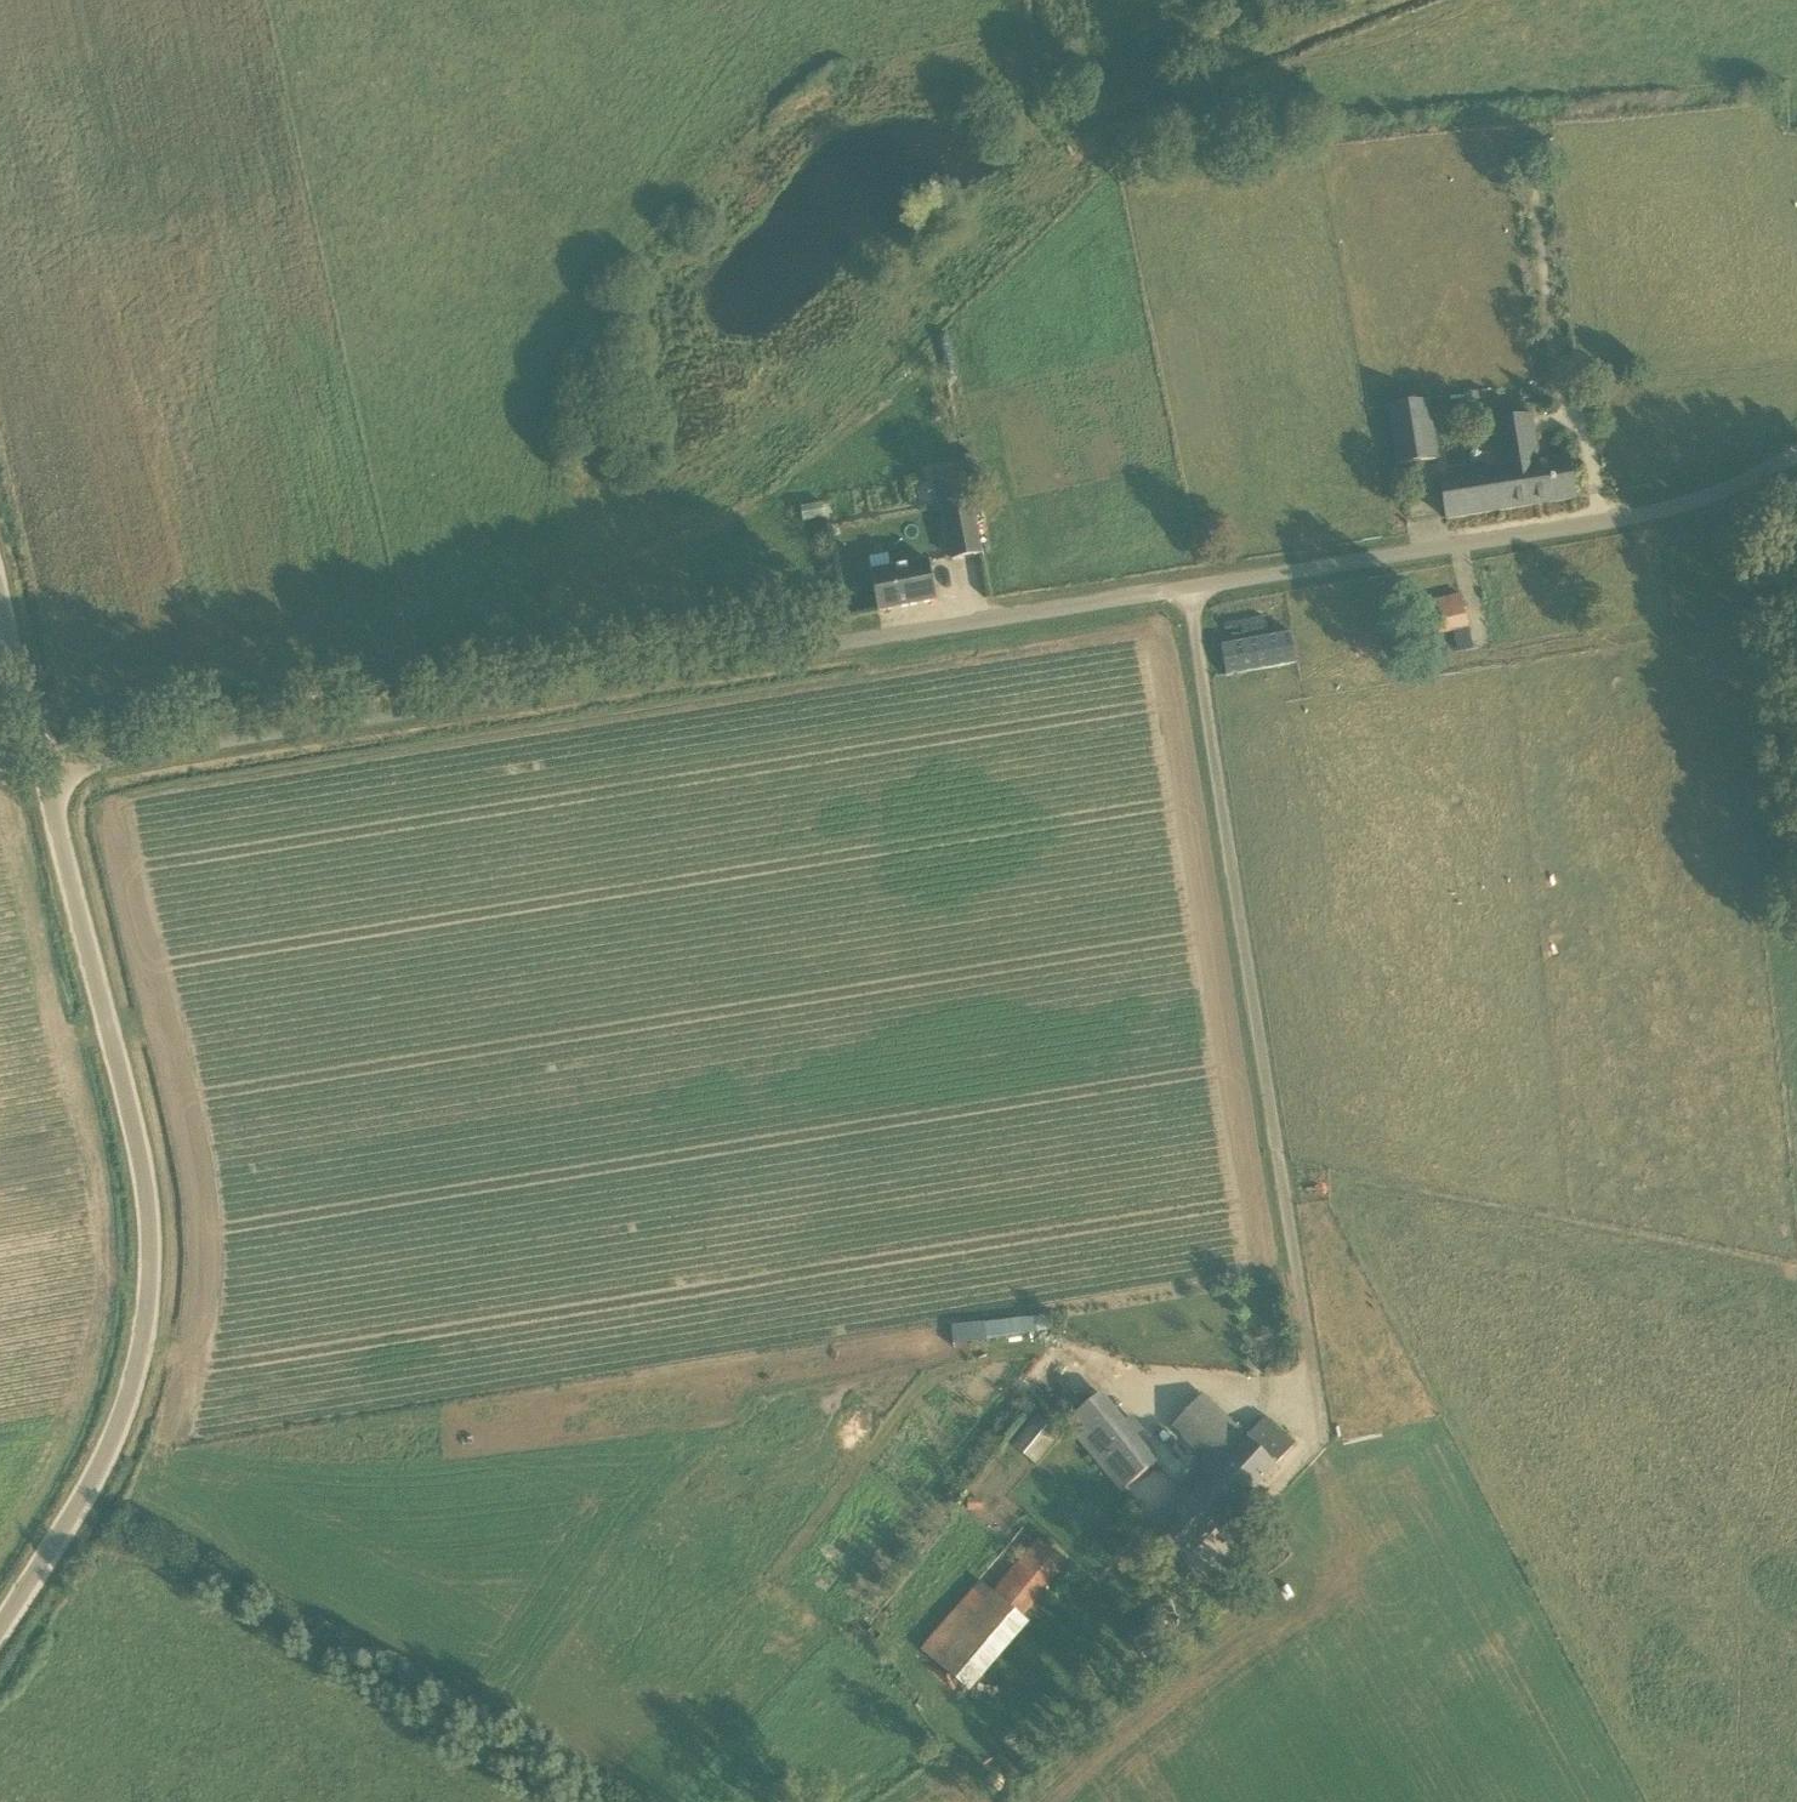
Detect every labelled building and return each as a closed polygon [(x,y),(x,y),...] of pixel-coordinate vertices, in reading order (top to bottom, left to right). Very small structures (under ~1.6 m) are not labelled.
[(1397,461),(1436,455),(1427,401),(1388,407),(1397,461)] [(1539,463),(1533,415),(1496,420),(1503,468),(1439,478),(1446,519),(1577,498),(1571,459),(1539,463)] [(943,503),(953,559),(982,554),(971,497),(943,503)] [(929,559),(890,568),(871,571),(879,611),(937,599),(929,559)] [(1469,627),(1467,619),(1461,595),(1414,607),(1419,630),(1421,638),(1469,627)] [(1227,674),(1228,677),(1298,663),(1292,631),(1222,645),(1227,674)] [(1132,1416),(1125,1421),(1102,1392),(1064,1423),(1120,1491),(1157,1461),(1137,1436),(1144,1430),(1132,1416)] [(1188,1499),(1217,1526),(1293,1447),(1264,1419),(1247,1436),(1202,1394),(1172,1427),(1205,1459),(1177,1488),(1188,1499)] [(1008,1449),(1031,1468),(1057,1438),(1033,1419),(1008,1449)] [(1217,1526),(1188,1499),(1155,1534),(1183,1561),(1217,1526)] [(1022,1616),(1067,1563),(1038,1538),(993,1592),(980,1581),(942,1625),(953,1635),(931,1660),(969,1693),(1030,1622),(1022,1616)]
